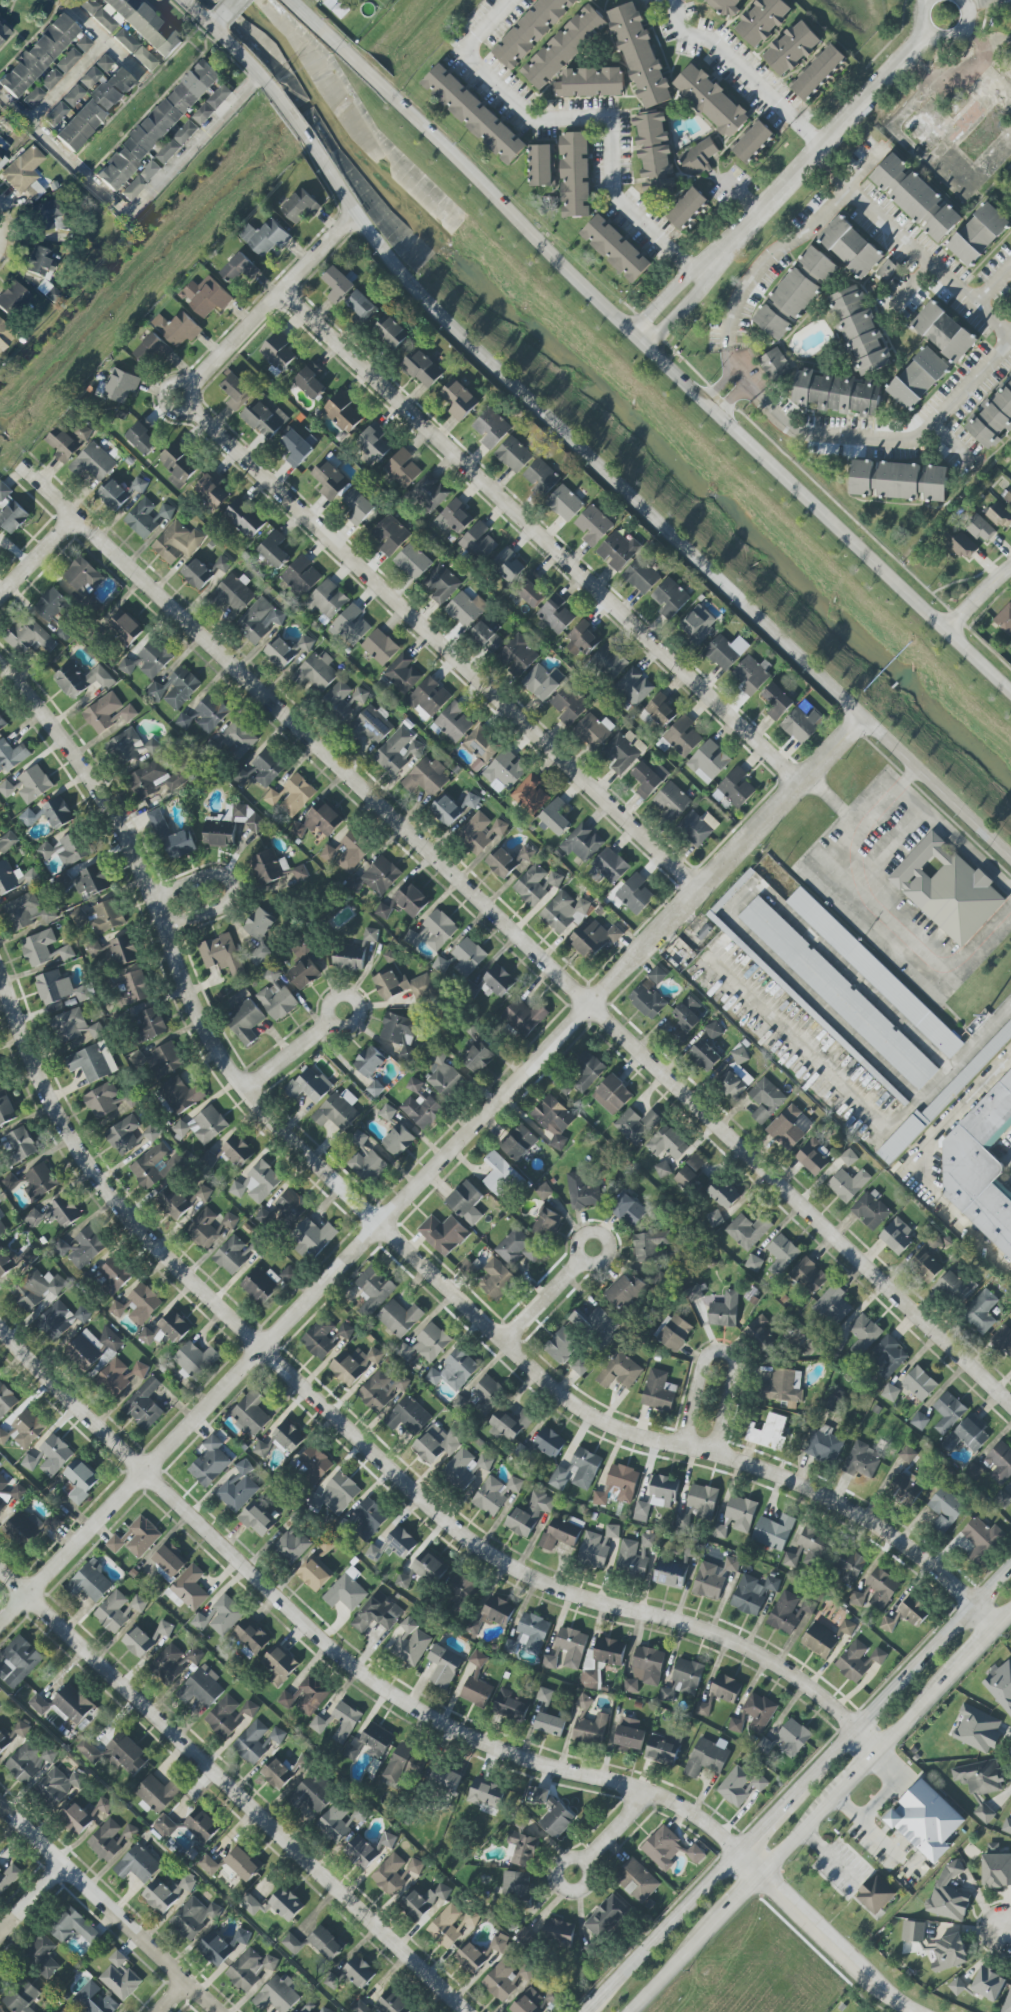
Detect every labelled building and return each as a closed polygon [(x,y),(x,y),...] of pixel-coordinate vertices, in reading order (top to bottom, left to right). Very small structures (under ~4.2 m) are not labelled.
[(99,8),(91,0),(83,0),(79,4),(90,16),(99,8)] [(183,42),(138,0),(100,0),(166,60),(183,42)] [(324,4),(340,18),(347,10),(339,3),(342,0),(327,0),(324,4)] [(578,0),(540,0),(517,26),(516,26),(501,43),(500,43),(491,53),(512,72),(578,0)] [(742,9),(738,5),(742,0),(708,0),(731,21),(742,9)] [(757,50),(793,9),(782,0),(760,0),(734,30),(757,50)] [(644,111),(673,100),(636,1),(607,12),(644,111)] [(582,51),(580,50),(608,24),(590,4),(563,29),(563,30),(546,46),(547,46),(531,61),(532,62),(521,72),(540,91),(582,51)] [(109,34),(120,24),(103,6),(92,17),(109,34)] [(80,30),(61,13),(0,78),(0,87),(14,100),(80,30)] [(823,43),(803,20),(762,55),(782,78),(823,43)] [(0,23),(0,44),(11,33),(0,23)] [(150,72),(159,63),(122,28),(113,38),(150,72)] [(75,45),(83,53),(93,44),(84,35),(75,45)] [(806,102),(846,57),(831,44),(791,88),(806,102)] [(55,65),(64,74),(81,56),(72,48),(55,65)] [(95,64),(104,73),(113,63),(104,54),(95,64)] [(222,76),(203,59),(95,176),(113,193),(222,76)] [(421,84),(509,166),(527,146),(501,121),(500,121),(483,104),(440,63),(421,84)] [(732,139),(752,115),(691,63),(671,87),(732,139)] [(55,137),(73,154),(136,83),(118,67),(55,137)] [(102,75),(93,67),(79,81),(88,90),(102,75)] [(40,83),(49,91),(62,77),(53,68),(40,83)] [(623,96),(623,68),(600,68),(600,69),(576,69),(563,69),(563,83),(555,83),(555,97),(576,97),(600,97),(600,96),(623,96)] [(86,93),(76,84),(62,99),(72,108),(86,93)] [(201,126),(233,93),(223,84),(192,117),(201,126)] [(31,109),(45,94),(36,86),(22,101),(31,109)] [(43,119),(52,128),(70,110),(60,101),(43,119)] [(676,190),(668,131),(667,132),(664,113),(635,116),(639,148),(640,148),(644,180),(643,181),(645,194),(676,190)] [(199,129),(190,120),(155,157),(164,166),(199,129)] [(731,150),(746,164),(774,135),(760,121),(731,150)] [(590,217),(590,181),(589,181),(588,133),(560,133),(561,158),(561,181),(562,181),(562,218),(590,217)] [(678,157),(691,179),(711,168),(706,160),(719,152),(710,137),(678,157)] [(31,145),(0,175),(0,176),(19,196),(23,192),(33,202),(44,191),(35,181),(39,177),(33,171),(45,158),(31,145)] [(531,187),(553,186),(551,145),(530,146),(531,187)] [(913,172),(912,173),(892,154),(869,178),(940,243),(963,218),(913,172)] [(161,169),(152,160),(138,175),(147,184),(161,169)] [(147,184),(137,176),(121,194),(130,202),(147,184)] [(680,230),(708,201),(694,187),(666,217),(680,230)] [(298,227),(320,205),(301,188),(280,210),(298,227)] [(65,227),(58,199),(35,205),(42,233),(65,227)] [(969,268),(1010,223),(988,202),(946,246),(969,268)] [(652,264),(599,214),(580,234),(633,284),(652,264)] [(818,238),(863,280),(884,256),(840,215),(818,238)] [(263,258),(276,245),(280,249),(291,236),(271,218),(258,232),(250,225),(239,237),(263,258)] [(839,267),(812,245),(752,321),(780,342),(824,285),(824,286),(839,267)] [(47,269),(53,252),(35,246),(26,272),(42,278),(37,291),(44,293),(46,287),(52,271),(47,269)] [(220,274),(233,286),(244,274),(250,280),(260,270),(240,252),(220,274)] [(899,268),(889,259),(876,273),(886,282),(899,268)] [(322,279),(334,290),(327,298),(336,306),(355,286),(335,266),(322,279)] [(234,299),(209,275),(199,286),(193,280),(184,291),(192,299),(188,303),(205,319),(217,306),(222,311),(234,299)] [(11,319),(32,298),(14,280),(0,295),(0,308),(11,319)] [(831,295),(841,323),(839,323),(859,377),(893,365),(888,348),(883,350),(879,340),(880,340),(860,285),(831,295)] [(346,303),(366,322),(379,309),(359,289),(346,303)] [(911,325),(958,364),(978,339),(931,301),(911,325)] [(170,324),(161,314),(152,323),(177,349),(188,339),(191,343),(203,331),(184,311),(170,324)] [(397,351),(410,334),(386,314),(372,331),(397,351)] [(10,328),(0,319),(0,339),(10,328)] [(290,342),(277,331),(259,353),(283,372),(296,356),(286,347),(290,342)] [(173,350),(153,332),(134,354),(147,366),(157,355),(164,361),(173,350)] [(886,390),(909,412),(951,368),(928,346),(886,390)] [(427,390),(444,372),(418,348),(401,366),(427,390)] [(779,348),(760,358),(771,381),(791,371),(779,348)] [(139,377),(115,367),(103,396),(128,406),(139,377)] [(293,381),(313,401),(327,388),(307,367),(293,381)] [(878,417),(882,383),(865,381),(814,374),(814,371),(797,369),(792,404),(809,406),(809,403),(820,404),(819,410),(878,417)] [(226,404),(234,412),(253,394),(234,373),(220,385),(232,399),(226,404)] [(1010,428),(1010,375),(963,426),(990,451),(1010,428)] [(459,423),(480,403),(456,378),(439,393),(453,408),(448,411),(459,423)] [(348,435),(363,418),(349,406),(354,400),(341,390),(322,411),(348,435)] [(290,419),(269,399),(264,404),(257,398),(241,415),(268,442),(290,419)] [(489,451),(512,429),(490,407),(471,425),(484,438),(480,442),(489,451)] [(387,433),(375,421),(355,442),(377,463),(392,448),(382,438),(387,433)] [(125,436),(146,456),(159,442),(138,423),(125,436)] [(286,461),(296,469),(314,449),(292,429),(280,442),(293,453),(286,461)] [(45,441),(57,452),(54,455),(64,465),(82,446),(66,430),(58,438),(53,433),(45,441)] [(517,475),(534,457),(511,436),(494,454),(517,475)] [(85,470),(99,483),(117,464),(93,441),(68,468),(78,478),(85,470)] [(405,490),(422,471),(409,460),(413,456),(403,447),(383,469),(405,490)] [(184,484),(198,469),(185,457),(181,462),(169,450),(159,460),(184,484)] [(310,474),(324,487),(319,492),(331,503),(351,482),(325,458),(310,474)] [(561,480),(540,458),(523,474),(535,488),(533,490),(541,499),(561,480)] [(946,502),(947,467),(927,466),(927,473),(920,473),(920,464),(852,461),(850,495),(874,496),(874,498),(917,500),(918,493),(924,493),(924,501),(946,502)] [(430,516),(451,492),(429,472),(408,495),(430,516)] [(216,511),(230,495),(208,474),(194,489),(216,511)] [(179,490),(184,484),(173,475),(168,481),(179,490)] [(148,483),(137,477),(131,488),(142,495),(148,483)] [(131,495),(111,478),(98,494),(118,511),(131,495)] [(2,481),(0,484),(0,504),(5,509),(0,514),(0,524),(11,535),(30,515),(9,496),(13,492),(2,481)] [(566,522),(589,499),(579,490),(574,495),(563,484),(546,502),(566,522)] [(339,506),(360,525),(376,507),(355,488),(339,506)] [(123,521),(144,541),(165,518),(167,520),(175,511),(166,503),(153,518),(149,515),(156,507),(145,497),(123,521)] [(251,540),(266,524),(238,498),(223,515),(251,540)] [(446,534),(451,528),(459,535),(475,517),(455,498),(433,522),(446,534)] [(1010,524),(1010,513),(998,501),(986,515),(1004,531),(1010,524)] [(573,524),(586,535),(582,539),(593,549),(614,525),(592,504),(573,524)] [(978,540),(981,537),(988,543),(997,532),(976,513),(963,527),(978,540)] [(389,558),(411,534),(389,514),(372,533),(385,544),(380,549),(389,558)] [(206,538),(195,528),(190,533),(176,520),(151,547),(171,566),(183,553),(188,558),(206,538)] [(489,530),(479,520),(459,542),(482,563),(497,547),(484,535),(489,530)] [(279,546),(286,539),(276,530),(257,550),(279,570),(291,557),(279,546)] [(642,547),(633,538),(629,542),(616,530),(595,552),(606,563),(607,563),(618,573),(642,547)] [(966,563),(980,548),(961,531),(948,546),(966,563)] [(393,561),(415,582),(433,564),(410,543),(393,561)] [(311,566),(313,564),(302,554),(279,578),(302,599),(322,577),(311,566)] [(62,576),(81,594),(100,574),(81,556),(62,576)] [(644,596),(663,576),(653,567),(653,569),(639,556),(622,575),(644,596)] [(227,573),(231,561),(219,557),(215,568),(227,573)] [(526,568),(515,557),(499,573),(511,584),(526,568)] [(200,591),(214,574),(195,558),(180,575),(200,591)] [(440,607),(462,584),(441,563),(422,583),(433,595),(431,598),(440,607)] [(239,580),(231,572),(208,599),(218,608),(224,602),(239,615),(257,594),(240,578),(239,580)] [(533,609),(547,596),(536,585),(540,581),(533,573),(515,590),(533,609)] [(650,597),(663,608),(659,612),(669,621),(691,598),(669,577),(650,597)] [(330,621),(350,599),(327,578),(303,604),(313,613),(317,609),(330,621)] [(58,612),(66,618),(75,605),(50,587),(33,611),(50,624),(58,612)] [(473,602),(462,591),(444,609),(466,631),(489,607),(478,596),(473,602)] [(286,618),(263,596),(234,626),(255,646),(275,624),(278,626),(286,618)] [(558,636),(575,618),(565,608),(562,610),(550,599),(535,615),(558,636)] [(993,620),(1010,636),(1010,635),(1010,602),(993,620)] [(351,649),(372,628),(360,616),(363,613),(353,603),(330,628),(351,649)] [(719,623),(700,604),(678,627),(697,646),(719,623)] [(129,646),(144,630),(122,610),(107,626),(129,646)] [(59,644),(27,614),(3,639),(22,657),(36,642),(49,654),(59,644)] [(575,656),(581,650),(587,656),(601,641),(588,629),(591,626),(585,620),(562,644),(575,656)] [(504,641),(482,621),(469,635),(491,654),(504,641)] [(400,649),(378,628),(360,647),(383,667),(400,649)] [(285,673),(313,641),(305,634),(292,648),(277,636),(262,653),(285,673)] [(703,652),(725,673),(750,646),(739,636),(732,644),(720,634),(703,652)] [(540,656),(518,635),(498,656),(520,677),(540,656)] [(137,656),(146,664),(140,670),(151,681),(173,657),(153,638),(137,656)] [(614,682),(630,663),(606,643),(590,662),(614,682)] [(321,694),(339,675),(329,665),(333,660),(320,648),(292,679),(301,687),(307,681),(321,694)] [(414,661),(403,652),(383,674),(405,695),(423,676),(410,665),(414,661)] [(731,675),(744,686),(741,689),(751,698),(771,675),(763,668),(749,655),(731,675)] [(129,676),(136,664),(125,657),(117,669),(129,676)] [(96,681),(105,692),(115,683),(100,664),(83,678),(71,662),(52,677),(72,701),(96,681)] [(520,684),(546,703),(561,683),(535,664),(520,684)] [(178,711),(199,687),(201,683),(182,665),(169,679),(165,687),(154,681),(145,692),(158,703),(163,698),(165,701),(175,710),(178,711)] [(614,687),(636,708),(655,687),(633,666),(614,687)] [(442,686),(441,686),(430,676),(405,702),(427,722),(452,696),(442,686)] [(354,692),(341,680),(321,700),(344,721),(354,710),(350,706),(355,701),(350,696),(354,692)] [(776,722),(795,702),(773,682),(761,695),(773,706),(766,714),(776,722)] [(550,703),(562,716),(559,719),(568,728),(589,708),(568,686),(550,703)] [(369,693),(357,687),(352,699),(364,705),(369,693)] [(82,713),(98,736),(122,718),(117,712),(124,707),(112,691),(82,713)] [(208,735),(231,713),(212,692),(194,709),(203,718),(197,723),(208,735)] [(638,716),(644,721),(649,716),(663,729),(678,712),(659,694),(638,716)] [(474,725),(462,713),(465,710),(455,700),(433,724),(456,745),(474,725)] [(139,714),(130,704),(119,713),(128,724),(139,714)] [(385,719),(389,715),(381,707),(378,711),(370,704),(349,728),(359,737),(362,733),(377,746),(394,727),(385,719)] [(827,720),(815,709),(808,716),(798,707),(780,725),(802,746),(827,720)] [(601,723),(590,712),(573,730),(595,751),(616,728),(606,718),(601,723)] [(175,724),(186,731),(193,719),(182,713),(175,724)] [(662,738),(684,759),(703,739),(691,728),(695,724),(685,715),(662,738)] [(241,759),(258,740),(236,719),(218,739),(241,759)] [(414,737),(401,726),(372,758),(395,778),(412,759),(415,761),(426,748),(414,738),(414,737)] [(477,773),(501,747),(479,726),(461,745),(477,759),(470,767),(477,773)] [(119,767),(147,752),(134,728),(106,743),(119,767)] [(647,748),(626,728),(602,754),(612,763),(609,767),(620,777),(647,748)] [(144,746),(153,756),(164,747),(153,736),(144,746)] [(31,753),(23,743),(14,750),(3,737),(0,740),(0,778),(31,753)] [(732,760),(710,739),(685,765),(708,786),(732,760)] [(266,789),(288,766),(267,746),(234,780),(242,788),(253,776),(266,789)] [(482,772),(498,791),(503,786),(507,790),(528,771),(518,759),(517,759),(509,749),(482,772)] [(433,798),(450,780),(442,773),(446,769),(436,760),(433,764),(425,757),(400,784),(412,795),(420,786),(433,798)] [(168,778),(159,760),(126,777),(138,801),(168,786),(171,791),(190,782),(184,770),(168,778)] [(631,774),(643,785),(636,793),(645,801),(664,781),(643,761),(631,774)] [(18,776),(25,789),(19,792),(25,804),(53,790),(41,765),(18,776)] [(756,790),(744,779),(747,775),(738,766),(711,795),(719,803),(724,798),(738,810),(756,790)] [(293,819),(317,792),(297,773),(283,787),(291,795),(280,807),(293,819)] [(530,817),(551,799),(538,785),(541,783),(533,774),(510,794),(530,817)] [(20,782),(14,787),(6,780),(0,786),(0,792),(8,800),(22,784),(20,782)] [(670,824),(692,803),(672,781),(652,800),(663,812),(661,814),(670,824)] [(263,799),(274,807),(282,797),(271,788),(263,799)] [(429,810),(449,828),(464,812),(443,794),(429,810)] [(75,819),(61,796),(41,808),(55,831),(75,819)] [(560,837),(572,824),(560,814),(567,806),(557,797),(539,818),(560,837)] [(300,824),(298,822),(290,830),(300,841),(315,826),(327,838),(344,821),(323,800),(300,824)] [(148,813),(169,863),(196,851),(187,830),(171,836),(159,808),(148,813)] [(226,808),(226,815),(219,815),(219,821),(205,821),(204,846),(235,848),(236,826),(262,828),(263,809),(226,808)] [(19,819),(29,828),(38,818),(28,809),(19,819)] [(700,818),(692,810),(676,828),(698,848),(720,824),(706,811),(700,818)] [(491,822),(479,811),(456,836),(478,855),(496,834),(500,838),(509,828),(499,819),(488,830),(486,828),(491,822)] [(559,847),(568,856),(573,852),(585,863),(605,842),(583,821),(559,847)] [(19,843),(11,830),(0,837),(0,849),(2,853),(19,843)] [(888,879),(962,948),(1006,900),(991,886),(994,883),(979,869),(976,872),(955,852),(951,856),(943,848),(947,843),(933,830),(888,879)] [(92,854),(79,831),(50,846),(48,842),(36,848),(43,861),(57,854),(65,869),(92,854)] [(348,875),(372,849),(351,831),(334,850),(327,844),(318,854),(330,865),(333,861),(348,875)] [(536,851),(522,845),(510,869),(515,872),(521,859),(530,864),(536,851)] [(504,881),(512,872),(506,867),(514,859),(500,847),(485,864),(504,881)] [(615,886),(631,866),(607,847),(592,866),(615,886)] [(291,872),(284,858),(277,861),(271,849),(250,859),(263,886),(291,872)] [(380,898),(402,874),(382,855),(360,878),(380,898)] [(19,889),(8,860),(0,863),(0,896),(19,889)] [(554,871),(542,885),(539,883),(548,873),(535,862),(512,890),(535,909),(554,887),(556,889),(564,879),(554,871)] [(86,892),(89,898),(111,887),(100,864),(71,877),(79,895),(86,892)] [(310,876),(302,864),(291,871),(298,883),(310,876)] [(23,877),(31,886),(41,877),(33,868),(23,877)] [(637,917),(656,897),(643,886),(647,882),(637,872),(614,895),(637,917)] [(412,919),(430,902),(410,881),(392,898),(412,919)] [(800,887),(785,903),(950,1059),(965,1043),(800,887)] [(539,917),(562,936),(574,921),(577,924),(592,906),(581,897),(576,902),(561,890),(539,917)] [(44,919),(46,924),(57,919),(52,906),(41,911),(34,892),(3,904),(14,931),(44,919)] [(738,918),(919,1091),(939,1069),(758,897),(738,918)] [(97,919),(91,921),(95,934),(125,925),(117,898),(93,905),(97,919)] [(392,908),(379,903),(374,915),(387,921),(392,908)] [(242,930),(262,942),(276,919),(256,907),(242,930)] [(425,943),(436,953),(459,929),(438,908),(422,924),(433,935),(425,943)] [(86,922),(82,909),(69,913),(74,926),(86,922)] [(586,929),(582,925),(568,940),(591,963),(622,933),(614,925),(607,932),(595,920),(586,929)] [(418,935),(410,930),(403,942),(414,949),(421,938),(427,942),(432,933),(422,927),(418,935)] [(377,943),(378,930),(365,928),(363,942),(377,943)] [(71,946),(49,953),(46,946),(56,942),(52,929),(20,941),(30,969),(61,957),(63,962),(75,958),(71,946)] [(206,972),(228,964),(233,979),(244,975),(230,933),(197,945),(206,972)] [(119,968),(140,959),(130,934),(100,946),(98,941),(86,945),(91,957),(111,949),(119,968)] [(451,954),(458,961),(453,968),(466,979),(488,955),(467,936),(451,954)] [(271,953),(262,943),(247,957),(256,967),(271,953)] [(333,969),(364,971),(365,948),(335,946),(333,969)] [(389,964),(396,959),(389,951),(383,957),(389,964)] [(321,977),(309,957),(286,971),(298,991),(321,977)] [(443,975),(450,963),(438,957),(431,968),(443,975)] [(493,991),(501,999),(516,981),(497,964),(476,986),(488,997),(493,991)] [(647,976),(658,986),(668,975),(658,966),(647,976)] [(121,976),(126,992),(121,993),(125,1006),(151,998),(142,969),(121,976)] [(35,978),(44,1006),(76,995),(78,1002),(95,996),(91,984),(73,990),(69,977),(61,980),(58,970),(35,978)] [(428,973),(408,982),(405,975),(397,979),(393,970),(373,979),(383,1002),(411,989),(418,1005),(438,996),(428,973)] [(286,985),(278,990),(274,984),(256,996),(275,1023),(300,1006),(286,985)] [(652,1021),(668,1003),(656,992),(653,995),(641,984),(627,999),(652,1021)] [(695,1014),(702,1006),(689,995),(672,1014),(681,1021),(671,1033),(682,1042),(702,1020),(695,1014)] [(524,1039),(551,1014),(539,1002),(530,1010),(519,998),(501,1014),(524,1039)] [(246,1048),(258,1039),(251,1030),(266,1019),(251,999),(225,1019),(246,1048)] [(130,1017),(140,1043),(167,1032),(157,1006),(130,1017)] [(87,1027),(79,1008),(50,1018),(59,1044),(89,1033),(91,1041),(104,1036),(99,1023),(87,1027)] [(418,1022),(387,1012),(379,1038),(410,1048),(418,1022)] [(916,1110),(876,1153),(891,1167),(1010,1037),(1010,1019),(922,1115),(916,1110)] [(711,1041),(724,1034),(717,1021),(704,1027),(711,1041)] [(707,1073),(723,1056),(702,1037),(687,1054),(707,1073)] [(150,1051),(152,1055),(143,1059),(140,1051),(130,1056),(135,1069),(148,1063),(155,1079),(184,1066),(173,1041),(150,1051)] [(494,1054),(479,1041),(460,1060),(476,1075),(494,1054)] [(111,1074),(97,1043),(63,1059),(69,1073),(81,1068),(88,1085),(111,1074)] [(352,1063),(368,1079),(387,1061),(372,1045),(352,1063)] [(731,1052),(737,1066),(750,1060),(743,1046),(731,1052)] [(584,1074),(573,1086),(583,1095),(607,1069),(587,1050),(573,1065),(584,1074)] [(426,1081),(449,1102),(467,1082),(443,1060),(446,1057),(442,1053),(427,1068),(433,1074),(426,1081)] [(716,1083),(735,1101),(754,1080),(735,1062),(716,1083)] [(316,1105),(334,1086),(311,1064),(285,1092),(294,1101),(302,1092),(316,1105)] [(943,1143),(944,1185),(948,1188),(941,1195),(1010,1260),(1010,1201),(992,1184),(1003,1172),(1003,1166),(987,1151),(1010,1126),(1010,1070),(943,1143)] [(634,1095),(613,1074),(591,1096),(613,1117),(634,1095)] [(188,1090),(179,1076),(161,1087),(178,1115),(207,1098),(198,1084),(188,1090)] [(787,1098),(764,1077),(747,1095),(760,1107),(751,1116),(761,1126),(787,1098)] [(118,1094),(110,1081),(82,1098),(97,1122),(117,1109),(111,1098),(118,1094)] [(377,1084),(373,1081),(366,1090),(375,1098),(378,1094),(372,1090),(377,1084)] [(335,1092),(311,1118),(322,1128),(329,1120),(342,1132),(359,1113),(352,1106),(358,1100),(346,1090),(340,1096),(335,1092)] [(7,1091),(0,1093),(0,1126),(17,1120),(7,1091)] [(425,1092),(416,1102),(410,1096),(399,1108),(425,1132),(444,1111),(425,1092)] [(576,1118),(548,1094),(529,1116),(554,1137),(549,1143),(559,1152),(568,1141),(561,1135),(576,1118)] [(814,1124),(791,1103),(766,1131),(789,1152),(814,1124)] [(229,1126),(212,1104),(186,1125),(181,1119),(170,1128),(180,1140),(191,1131),(204,1147),(229,1126)] [(390,1122),(396,1110),(385,1104),(379,1116),(390,1122)] [(613,1125),(636,1147),(662,1119),(651,1109),(642,1119),(630,1107),(613,1125)] [(141,1126),(133,1114),(104,1134),(119,1156),(139,1142),(132,1132),(141,1126)] [(398,1159),(416,1139),(400,1123),(381,1143),(398,1159)] [(538,1140),(521,1124),(500,1147),(517,1163),(538,1140)] [(152,1143),(160,1134),(151,1125),(142,1134),(152,1143)] [(649,1151),(657,1158),(664,1150),(677,1161),(690,1147),(670,1128),(649,1151)] [(368,1137),(357,1130),(349,1142),(360,1149),(368,1137)] [(220,1151),(240,1169),(256,1152),(236,1134),(220,1151)] [(833,1156),(813,1137),(794,1157),(814,1176),(833,1156)] [(128,1169),(147,1192),(184,1162),(177,1153),(165,1163),(163,1160),(172,1153),(162,1141),(128,1169)] [(859,1159),(850,1148),(839,1157),(848,1168),(859,1159)] [(358,1152),(346,1164),(370,1186),(389,1166),(372,1150),(365,1158),(358,1152)] [(482,1182),(497,1197),(519,1174),(493,1150),(483,1161),(493,1170),(482,1182)] [(211,1167),(218,1158),(208,1151),(201,1159),(211,1167)] [(700,1179),(694,1175),(707,1161),(697,1153),(674,1180),(688,1193),(700,1179)] [(260,1205),(283,1180),(261,1159),(245,1176),(247,1179),(241,1186),(236,1181),(228,1190),(238,1199),(245,1191),(260,1205)] [(673,1172),(664,1160),(653,1168),(662,1180),(673,1172)] [(24,1190),(33,1203),(60,1185),(43,1161),(24,1175),(31,1185),(24,1190)] [(872,1178),(862,1169),(853,1179),(841,1169),(826,1185),(847,1205),(872,1178)] [(602,1205),(599,1186),(586,1188),(583,1172),(566,1175),(572,1210),(602,1205)] [(20,1184),(11,1173),(1,1182),(10,1192),(20,1184)] [(707,1192),(727,1211),(741,1197),(720,1178),(707,1192)] [(484,1197),(466,1180),(445,1202),(463,1219),(484,1197)] [(554,1193),(546,1182),(535,1191),(542,1202),(554,1193)] [(155,1199),(176,1221),(193,1205),(172,1183),(155,1199)] [(206,1202),(212,1191),(200,1184),(194,1196),(206,1202)] [(272,1206),(292,1225),(310,1206),(290,1187),(272,1206)] [(893,1211),(870,1190),(850,1211),(873,1232),(893,1211)] [(611,1210),(632,1229),(647,1212),(626,1193),(611,1210)] [(82,1216),(67,1195),(40,1214),(36,1210),(24,1219),(32,1231),(55,1215),(64,1229),(82,1216)] [(185,1232),(207,1251),(221,1236),(209,1226),(218,1217),(207,1207),(185,1232)] [(550,1242),(563,1217),(543,1207),(531,1232),(550,1242)] [(254,1220),(267,1228),(274,1215),(262,1208),(254,1220)] [(705,1217),(711,1229),(725,1223),(718,1210),(705,1217)] [(239,1219),(227,1212),(221,1224),(233,1230),(239,1219)] [(754,1225),(741,1213),(724,1231),(748,1253),(773,1225),(762,1215),(754,1225)] [(447,1259),(470,1233),(451,1215),(442,1225),(432,1215),(417,1231),(447,1259)] [(912,1231),(897,1217),(878,1237),(899,1257),(913,1242),(907,1236),(912,1231)] [(329,1222),(321,1230),(309,1218),(292,1235),(314,1258),(340,1234),(329,1222)] [(74,1239),(81,1246),(68,1258),(80,1271),(108,1245),(89,1225),(74,1239)] [(512,1268),(523,1255),(533,1264),(543,1253),(515,1227),(494,1251),(512,1268)] [(671,1245),(670,1231),(634,1233),(635,1263),(668,1261),(668,1251),(658,1251),(658,1246),(671,1245)] [(924,1242),(935,1251),(944,1241),(932,1232),(924,1242)] [(801,1253),(781,1233),(766,1249),(777,1260),(768,1269),(777,1278),(801,1253)] [(212,1259),(232,1277),(249,1259),(240,1251),(246,1245),(234,1234),(212,1259)] [(17,1266),(1,1245),(0,1246),(0,1280),(17,1266)] [(30,1266),(40,1256),(30,1246),(20,1256),(30,1266)] [(929,1283),(943,1269),(924,1249),(910,1263),(929,1283)] [(764,1261),(751,1254),(744,1267),(757,1274),(764,1261)] [(117,1291),(133,1276),(114,1256),(98,1271),(117,1291)] [(829,1278),(806,1256),(789,1275),(812,1296),(829,1278)] [(488,1275),(478,1284),(495,1302),(518,1281),(495,1257),(482,1269),(488,1275)] [(262,1305),(281,1284),(260,1264),(240,1286),(262,1305)] [(355,1283),(370,1298),(358,1311),(366,1319),(397,1288),(372,1265),(355,1283)] [(289,1284),(298,1274),(289,1266),(280,1276),(289,1284)] [(18,1286),(9,1296),(29,1313),(49,1291),(56,1298),(67,1285),(50,1270),(44,1277),(35,1268),(24,1280),(32,1287),(27,1293),(18,1286)] [(966,1285),(950,1270),(934,1287),(957,1308),(977,1286),(971,1280),(966,1285)] [(622,1313),(646,1290),(629,1272),(605,1295),(622,1313)] [(140,1328),(164,1303),(142,1282),(127,1298),(137,1307),(128,1317),(140,1328)] [(813,1306),(835,1327),(853,1308),(841,1297),(845,1293),(834,1283),(813,1306)] [(688,1303),(703,1298),(699,1286),(684,1290),(688,1303)] [(999,1301),(986,1288),(961,1315),(983,1336),(996,1322),(988,1314),(999,1301)] [(724,1304),(710,1303),(709,1326),(737,1327),(738,1290),(725,1290),(724,1304)] [(400,1340),(425,1314),(415,1304),(407,1312),(393,1299),(376,1317),(400,1340)] [(81,1307),(74,1315),(58,1300),(35,1324),(55,1342),(77,1319),(83,1324),(91,1316),(81,1307)] [(127,1304),(126,1307),(113,1300),(107,1312),(121,1319),(129,1305),(127,1304)] [(578,1309),(568,1320),(588,1339),(594,1333),(605,1343),(621,1326),(599,1306),(588,1318),(578,1309)] [(192,1326),(170,1309),(152,1333),(145,1327),(138,1338),(149,1346),(155,1339),(159,1342),(165,1335),(178,1345),(192,1326)] [(694,1328),(672,1313),(655,1338),(677,1353),(694,1328)] [(858,1340),(849,1350),(859,1359),(883,1332),(863,1313),(848,1330),(858,1340)] [(319,1360),(335,1343),(327,1336),(333,1330),(322,1318),(299,1341),(319,1360)] [(430,1364),(453,1340),(432,1321),(414,1340),(416,1342),(410,1349),(404,1343),(396,1352),(407,1362),(416,1351),(430,1364)] [(348,1342),(355,1330),(343,1323),(336,1335),(348,1342)] [(1004,1324),(990,1339),(1010,1358),(1010,1331),(1004,1324)] [(115,1354),(125,1343),(109,1327),(98,1338),(115,1354)] [(561,1366),(581,1344),(563,1327),(543,1349),(561,1366)] [(755,1333),(750,1327),(742,1332),(753,1347),(759,1342),(765,1350),(776,1342),(764,1327),(755,1333)] [(87,1329),(65,1350),(85,1371),(107,1351),(87,1329)] [(880,1368),(876,1373),(886,1381),(910,1356),(887,1334),(867,1356),(880,1368)] [(204,1354),(189,1341),(171,1361),(187,1375),(187,1374),(197,1383),(222,1355),(211,1346),(204,1354)] [(375,1365),(384,1356),(374,1347),(366,1355),(358,1348),(350,1356),(345,1350),(328,1369),(349,1388),(373,1363),(375,1365)] [(459,1393),(480,1364),(457,1348),(439,1372),(433,1368),(425,1379),(436,1387),(441,1381),(459,1393)] [(644,1368),(616,1351),(596,1382),(607,1389),(614,1379),(630,1389),(644,1368)] [(149,1370),(139,1360),(130,1370),(116,1357),(95,1380),(115,1399),(137,1375),(141,1379),(149,1370)] [(581,1377),(591,1366),(582,1357),(571,1367),(581,1377)] [(938,1385),(917,1366),(901,1384),(922,1403),(938,1385)] [(669,1373),(651,1368),(641,1405),(670,1413),(678,1386),(666,1383),(669,1373)] [(402,1392),(411,1383),(401,1374),(394,1381),(380,1369),(356,1396),(377,1415),(392,1399),(388,1396),(396,1387),(402,1392)] [(802,1371),(773,1370),(772,1385),(761,1385),(761,1400),(788,1401),(788,1409),(796,1409),(796,1402),(801,1403),(802,1371)] [(506,1391),(487,1374),(472,1391),(481,1399),(473,1407),(483,1417),(506,1391)] [(122,1408),(146,1432),(165,1413),(149,1397),(162,1385),(153,1376),(122,1408)] [(20,1400),(0,1382),(0,1421),(20,1400)] [(880,1397),(895,1403),(900,1389),(885,1383),(880,1397)] [(258,1406),(266,1398),(255,1388),(229,1415),(253,1438),(271,1419),(258,1406)] [(823,1390),(823,1410),(841,1411),(841,1396),(837,1396),(837,1390),(823,1390)] [(933,1429),(945,1438),(967,1408),(945,1391),(933,1408),(943,1416),(933,1429)] [(432,1418),(408,1395),(383,1421),(394,1432),(401,1423),(415,1436),(432,1418)] [(47,1424),(23,1408),(8,1431),(0,1426),(0,1445),(3,1447),(9,1438),(29,1451),(47,1424)] [(514,1444),(533,1416),(523,1409),(515,1420),(505,1413),(504,1414),(499,1411),(486,1431),(498,1439),(500,1435),(514,1444)] [(909,1423),(922,1432),(930,1420),(917,1411),(909,1423)] [(786,1417),(768,1413),(764,1431),(751,1429),(748,1443),(784,1450),(786,1438),(782,1437),(786,1417)] [(986,1427),(971,1413),(940,1447),(949,1454),(961,1441),(975,1453),(990,1438),(983,1431),(986,1427)] [(306,1438),(286,1420),(269,1437),(290,1456),(306,1438)] [(806,1454),(834,1466),(844,1441),(831,1435),(833,1429),(819,1423),(806,1454)] [(449,1456),(465,1439),(453,1428),(446,1435),(434,1424),(411,1448),(432,1466),(445,1452),(449,1456)] [(567,1442),(546,1426),(532,1444),(554,1460),(567,1442)] [(53,1477),(75,1453),(53,1433),(32,1456),(29,1454),(20,1463),(30,1472),(39,1463),(53,1477)] [(187,1471),(207,1489),(232,1462),(219,1449),(224,1444),(213,1433),(202,1445),(207,1450),(187,1471)] [(874,1448),(854,1440),(842,1470),(861,1478),(874,1448)] [(270,1448),(259,1441),(252,1453),(263,1459),(270,1448)] [(1001,1486),(1010,1476),(1010,1450),(1001,1441),(984,1459),(996,1469),(990,1476),(1001,1486)] [(298,1460),(305,1467),(299,1474),(313,1487),(335,1464),(313,1444),(298,1460)] [(898,1456),(908,1465),(918,1454),(907,1445),(898,1456)] [(603,1458),(578,1447),(567,1470),(556,1465),(547,1485),(563,1492),(568,1483),(588,1492),(603,1458)] [(494,1462),(483,1454),(478,1461),(461,1448),(441,1474),(465,1493),(481,1473),(484,1475),(494,1462)] [(78,1505),(102,1480),(79,1458),(63,1475),(76,1487),(68,1496),(78,1505)] [(247,1476),(253,1469),(244,1459),(235,1468),(238,1471),(215,1495),(235,1514),(260,1489),(247,1476)] [(631,1504),(640,1471),(612,1463),(604,1493),(595,1491),(592,1503),(605,1507),(609,1493),(616,1495),(615,1500),(631,1504)] [(983,1468),(971,1464),(967,1474),(979,1478),(983,1468)] [(338,1516),(362,1491),(341,1471),(317,1496),(338,1516)] [(891,1492),(905,1499),(908,1494),(916,1498),(924,1482),(902,1471),(891,1492)] [(0,1475),(0,1512),(13,1498),(18,1502),(28,1492),(19,1483),(8,1495),(4,1490),(10,1484),(0,1475)] [(508,1487),(490,1475),(471,1502),(489,1515),(508,1487)] [(524,1481),(511,1476),(505,1489),(518,1494),(524,1481)] [(678,1479),(654,1476),(649,1505),(674,1509),(678,1479)] [(719,1490),(692,1484),(686,1513),(678,1511),(675,1522),(691,1525),(693,1515),(713,1519),(719,1490)] [(939,1517),(932,1525),(942,1535),(967,1508),(943,1487),(926,1505),(939,1517)] [(505,1529),(530,1539),(541,1511),(550,1515),(556,1499),(534,1491),(526,1512),(514,1507),(505,1529)] [(758,1503),(732,1495),(723,1525),(717,1523),(713,1537),(726,1540),(729,1529),(749,1535),(758,1503)] [(366,1541),(389,1516),(368,1496),(351,1514),(363,1524),(356,1532),(366,1541)] [(633,1520),(646,1523),(650,1504),(636,1501),(633,1520)] [(262,1539),(276,1524),(252,1502),(239,1518),(262,1539)] [(751,1539),(782,1553),(796,1519),(782,1513),(777,1524),(761,1516),(751,1539)] [(163,1534),(142,1515),(120,1539),(115,1534),(105,1545),(115,1555),(124,1546),(139,1560),(163,1534)] [(49,1524),(6,1524),(5,1540),(32,1541),(32,1537),(43,1537),(43,1529),(59,1529),(60,1516),(49,1516),(49,1524)] [(961,1532),(976,1548),(968,1556),(977,1566),(1007,1537),(995,1525),(990,1530),(977,1517),(961,1532)] [(551,1519),(539,1547),(551,1552),(556,1540),(574,1548),(581,1532),(551,1519)] [(604,1569),(610,1546),(606,1546),(608,1539),(617,1541),(620,1528),(606,1524),(603,1536),(585,1531),(577,1562),(604,1569)] [(795,1569),(802,1549),(807,1551),(803,1564),(816,1569),(820,1557),(827,1559),(835,1537),(799,1524),(789,1550),(786,1549),(781,1564),(795,1569)] [(403,1560),(419,1543),(399,1525),(384,1542),(403,1560)] [(312,1544),(293,1526),(272,1548),(291,1567),(312,1544)] [(622,1539),(616,1573),(644,1578),(649,1548),(654,1549),(656,1536),(644,1534),(640,1556),(636,1555),(638,1542),(622,1539)] [(335,1546),(328,1538),(318,1547),(326,1555),(335,1546)] [(189,1563),(169,1542),(152,1558),(172,1579),(189,1563)] [(365,1556),(376,1563),(383,1552),(371,1545),(365,1556)] [(844,1549),(831,1573),(853,1585),(866,1560),(844,1549)] [(409,1571),(436,1587),(449,1566),(422,1550),(409,1571)] [(333,1575),(313,1556),(295,1574),(316,1594),(333,1575)] [(700,1562),(693,1596),(721,1601),(726,1571),(738,1573),(740,1560),(726,1557),(724,1567),(700,1562)] [(75,1598),(82,1591),(96,1604),(113,1585),(93,1566),(97,1562),(93,1558),(64,1588),(75,1598)] [(689,1566),(659,1558),(653,1583),(683,1590),(689,1566)] [(196,1583),(205,1574),(193,1563),(167,1591),(192,1615),(210,1596),(196,1583)] [(355,1581),(361,1574),(352,1566),(322,1598),(333,1609),(340,1602),(351,1613),(369,1594),(355,1581)] [(901,1583),(877,1567),(859,1593),(856,1591),(849,1601),(862,1609),(866,1603),(881,1613),(901,1583)] [(407,1590),(412,1578),(399,1573),(394,1585),(407,1590)] [(473,1598),(480,1592),(461,1573),(445,1589),(461,1606),(471,1596),(473,1598)] [(729,1606),(757,1618),(765,1598),(763,1597),(766,1589),(776,1593),(781,1581),(768,1576),(764,1584),(743,1574),(729,1606)] [(129,1620),(119,1612),(129,1600),(116,1589),(93,1617),(116,1636),(129,1620)] [(362,1635),(374,1621),(388,1632),(404,1612),(378,1590),(350,1625),(362,1635)] [(766,1623),(791,1636),(804,1611),(812,1615),(818,1603),(804,1596),(802,1599),(783,1590),(766,1623)] [(201,1632),(208,1624),(222,1638),(246,1613),(225,1594),(211,1608),(214,1610),(206,1619),(199,1612),(190,1622),(201,1632)] [(148,1601),(136,1595),(130,1607),(142,1614),(148,1601)] [(465,1630),(478,1636),(485,1619),(505,1628),(515,1606),(491,1595),(479,1621),(471,1618),(465,1630)] [(892,1634),(899,1618),(921,1628),(930,1607),(904,1595),(893,1620),(884,1616),(879,1628),(892,1634)] [(540,1654),(551,1622),(523,1612),(516,1633),(519,1634),(517,1642),(506,1639),(502,1651),(515,1655),(518,1646),(540,1654)] [(258,1656),(271,1639),(246,1618),(232,1635),(258,1656)] [(414,1668),(434,1637),(405,1619),(400,1627),(404,1630),(390,1652),(414,1668)] [(850,1637),(856,1626),(845,1619),(838,1630),(850,1637)] [(169,1638),(174,1626),(161,1620),(152,1640),(156,1641),(159,1634),(169,1638)] [(840,1638),(814,1622),(800,1644),(826,1660),(840,1638)] [(121,1642),(141,1660),(156,1644),(136,1625),(121,1642)] [(579,1671),(589,1635),(560,1627),(552,1656),(546,1654),(542,1667),(555,1671),(561,1651),(567,1653),(563,1667),(579,1671)] [(0,1665),(0,1678),(14,1691),(45,1658),(20,1634),(1,1654),(6,1659),(0,1665)] [(594,1662),(622,1666),(626,1642),(598,1637),(594,1662)] [(888,1655),(877,1647),(865,1664),(860,1660),(868,1648),(855,1639),(834,1668),(857,1685),(874,1661),(880,1666),(888,1655)] [(447,1691),(464,1658),(436,1643),(428,1660),(438,1665),(429,1682),(447,1691)] [(171,1644),(148,1668),(167,1685),(189,1660),(171,1644)] [(277,1645),(260,1662),(272,1674),(267,1679),(278,1689),(299,1666),(277,1645)] [(196,1665),(204,1654),(195,1647),(186,1658),(196,1665)] [(638,1693),(638,1684),(661,1685),(663,1650),(635,1648),(633,1680),(625,1679),(624,1692),(638,1693)] [(485,1709),(494,1687),(478,1680),(488,1656),(475,1650),(469,1663),(475,1665),(461,1699),(485,1709)] [(704,1665),(678,1659),(671,1690),(662,1688),(660,1699),(672,1702),(675,1691),(696,1696),(704,1665)] [(583,1689),(599,1689),(598,1660),(582,1661),(583,1689)] [(1008,1660),(981,1684),(1010,1717),(1010,1663),(1008,1660)] [(219,1678),(204,1664),(181,1689),(206,1711),(225,1691),(216,1682),(219,1678)] [(743,1683),(718,1673),(710,1694),(734,1704),(743,1683)] [(330,1690),(307,1675),(293,1696),(285,1691),(277,1702),(291,1711),(294,1707),(312,1718),(330,1690)] [(76,1727),(96,1707),(70,1683),(50,1704),(76,1727)] [(549,1705),(553,1692),(540,1687),(536,1701),(549,1705)] [(511,1698),(513,1692),(502,1688),(493,1712),(524,1723),(530,1705),(511,1698)] [(763,1736),(777,1704),(751,1692),(742,1712),(754,1718),(748,1729),(763,1736)] [(42,1717),(52,1706),(37,1693),(27,1704),(42,1717)] [(240,1725),(230,1715),(240,1705),(228,1694),(203,1720),(225,1741),(240,1725)] [(593,1699),(581,1694),(576,1706),(588,1711),(593,1699)] [(252,1719),(259,1708),(248,1701),(241,1711),(252,1719)] [(343,1746),(362,1714),(340,1701),(327,1722),(316,1716),(309,1728),(322,1735),(332,1718),(342,1723),(332,1739),(343,1746)] [(711,1707),(698,1702),(694,1713),(708,1718),(711,1707)] [(1002,1721),(963,1703),(958,1715),(963,1717),(953,1739),(990,1755),(1001,1733),(997,1731),(1002,1721)] [(601,1748),(609,1715),(597,1712),(595,1723),(577,1719),(572,1741),(601,1748)] [(535,1731),(563,1736),(567,1719),(538,1714),(535,1731)] [(616,1745),(621,1746),(620,1750),(642,1754),(646,1731),(638,1730),(640,1720),(620,1717),(616,1745)] [(793,1760),(813,1735),(792,1717),(771,1742),(793,1760)] [(269,1729),(255,1719),(231,1749),(256,1768),(283,1733),(276,1728),(263,1745),(259,1742),(269,1729)] [(741,1734),(743,1721),(731,1719),(728,1731),(741,1734)] [(31,1726),(18,1720),(13,1733),(25,1738),(31,1726)] [(354,1759),(363,1745),(370,1749),(367,1754),(380,1762),(396,1735),(371,1720),(354,1749),(351,1747),(346,1754),(354,1759)] [(13,1742),(0,1731),(0,1756),(13,1742)] [(120,1763),(134,1776),(151,1759),(122,1731),(101,1753),(116,1767),(120,1763)] [(681,1745),(652,1736),(645,1758),(674,1766),(681,1745)] [(102,1755),(86,1737),(76,1747),(92,1764),(102,1755)] [(696,1780),(702,1767),(720,1775),(732,1748),(717,1741),(716,1744),(700,1737),(683,1774),(696,1780)] [(51,1765),(59,1754),(46,1745),(43,1750),(26,1738),(4,1770),(28,1787),(45,1761),(51,1765)] [(400,1745),(382,1778),(398,1786),(406,1772),(417,1778),(427,1760),(400,1745)] [(263,1773),(283,1788),(295,1773),(275,1758),(263,1773)] [(951,1768),(953,1782),(973,1779),(975,1796),(1004,1791),(999,1760),(951,1768)] [(463,1776),(438,1765),(430,1783),(455,1793),(463,1776)] [(739,1809),(754,1788),(761,1794),(770,1782),(757,1773),(753,1778),(736,1765),(716,1793),(739,1809)] [(35,1792),(56,1808),(73,1785),(79,1790),(87,1780),(75,1771),(69,1778),(54,1767),(35,1792)] [(302,1816),(309,1809),(316,1816),(335,1798),(312,1773),(286,1799),(302,1816)] [(158,1815),(184,1791),(173,1779),(164,1787),(152,1775),(134,1793),(142,1801),(138,1804),(147,1813),(152,1809),(158,1815)] [(504,1787),(475,1778),(467,1803),(482,1807),(483,1804),(497,1809),(504,1787)] [(966,1820),(922,1779),(885,1818),(934,1865),(951,1847),(946,1842),(966,1820)] [(538,1823),(556,1840),(576,1818),(542,1787),(534,1795),(550,1810),(538,1823)] [(90,1818),(93,1819),(97,1811),(108,1815),(113,1802),(99,1796),(90,1818)] [(342,1820),(349,1813),(336,1802),(316,1825),(337,1844),(351,1828),(342,1820)] [(79,1836),(94,1820),(75,1803),(60,1819),(79,1836)] [(986,1825),(996,1815),(984,1803),(974,1814),(986,1825)] [(200,1806),(182,1824),(204,1846),(222,1828),(200,1806)] [(178,1828),(163,1813),(151,1826),(166,1840),(178,1828)] [(1006,1817),(1001,1831),(1010,1835),(1010,1819),(1006,1817)] [(86,1844),(109,1864),(138,1831),(129,1823),(123,1829),(110,1818),(86,1844)] [(641,1850),(666,1873),(674,1865),(670,1861),(685,1846),(663,1826),(641,1850)] [(397,1837),(383,1832),(379,1844),(392,1849),(397,1837)] [(513,1865),(533,1867),(537,1837),(511,1834),(510,1844),(515,1844),(513,1865)] [(364,1872),(380,1854),(358,1835),(342,1853),(364,1872)] [(145,1885),(162,1867),(138,1843),(112,1869),(123,1880),(131,1872),(145,1885)] [(706,1856),(695,1844),(685,1854),(697,1866),(706,1856)] [(1010,1887),(1010,1854),(999,1855),(998,1845),(992,1845),(993,1854),(982,1855),(983,1888),(1010,1887)] [(224,1862),(247,1883),(261,1868),(239,1846),(224,1862)] [(407,1882),(397,1873),(406,1863),(394,1852),(370,1878),(392,1898),(407,1882)] [(197,1864),(211,1877),(220,1868),(206,1854),(197,1864)] [(425,1864),(413,1858),(406,1871),(418,1878),(425,1864)] [(661,1885),(635,1860),(616,1880),(642,1905),(661,1885)] [(963,1922),(969,1900),(960,1898),(962,1891),(948,1888),(951,1875),(961,1878),(964,1868),(958,1866),(958,1864),(941,1860),(928,1913),(963,1922)] [(22,1872),(13,1863),(4,1873),(0,1870),(0,1895),(22,1872)] [(532,1874),(504,1871),(501,1900),(529,1903),(532,1874)] [(854,1895),(874,1916),(897,1895),(877,1874),(854,1895)] [(184,1889),(189,1893),(197,1884),(186,1875),(177,1886),(172,1882),(168,1887),(157,1878),(141,1898),(163,1916),(184,1889)] [(444,1902),(452,1892),(441,1883),(433,1892),(430,1889),(423,1897),(413,1889),(399,1905),(418,1922),(439,1898),(444,1902)] [(289,1923),(304,1906),(283,1886),(267,1903),(289,1923)] [(583,1925),(601,1941),(631,1909),(614,1893),(583,1925)] [(262,1906),(249,1894),(239,1904),(252,1917),(262,1906)] [(212,1917),(215,1920),(223,1912),(213,1902),(207,1909),(193,1896),(168,1922),(189,1942),(212,1917)] [(426,1931),(448,1951),(462,1935),(452,1925),(463,1914),(451,1903),(426,1931)] [(101,1935),(71,1907),(49,1931),(64,1945),(76,1932),(92,1946),(101,1935)] [(465,1922),(474,1928),(480,1918),(472,1913),(465,1922)] [(543,1941),(573,1945),(576,1924),(546,1920),(543,1941)] [(924,1922),(903,1922),(902,1942),(924,1942),(924,1922)] [(345,1947),(321,1926),(307,1940),(331,1962),(345,1947)] [(247,1946),(251,1933),(239,1928),(234,1941),(247,1946)] [(516,1938),(528,1947),(535,1937),(523,1928),(516,1938)] [(220,1968),(235,1949),(212,1931),(197,1950),(220,1968)] [(281,1943),(293,1955),(303,1946),(290,1933),(281,1943)] [(934,1974),(969,1962),(959,1933),(933,1942),(940,1961),(931,1964),(934,1974)] [(48,1955),(57,1946),(44,1934),(22,1957),(47,1981),(61,1967),(48,1955)] [(510,1938),(493,1934),(487,1957),(489,1957),(491,1951),(505,1955),(510,1938)] [(584,1947),(590,1961),(602,1955),(596,1941),(584,1947)] [(455,1959),(474,1976),(489,1960),(470,1942),(455,1959)] [(246,1995),(260,1979),(256,1975),(264,1966),(271,1972),(281,1962),(270,1952),(263,1960),(250,1947),(224,1975),(246,1995)] [(362,1989),(377,1973),(357,1955),(342,1971),(362,1989)] [(482,1988),(505,2003),(522,1976),(529,1981),(536,1971),(523,1962),(519,1968),(502,1957),(482,1988)] [(130,1969),(123,1977),(111,1965),(98,1978),(123,2002),(143,1982),(130,1969)] [(970,1990),(996,2002),(1007,1978),(981,1966),(970,1990)] [(335,1990),(341,1978),(329,1972),(323,1984),(335,1990)] [(293,1982),(286,1975),(282,1980),(276,1975),(251,2001),(262,2011),(269,2003),(279,2011),(287,2011),(301,1998),(289,1987),(293,1982)] [(957,1997),(968,1987),(958,1977),(948,1987),(957,1997)] [(25,1978),(3,2001),(15,2011),(23,2011),(41,1994),(25,1978)] [(105,1992),(104,1993),(90,1979),(72,2000),(85,2011),(115,2011),(120,2006),(105,1992)] [(510,2011),(543,2011),(550,2004),(553,2007),(560,1999),(551,1990),(543,1998),(531,1987),(509,2011),(510,2011)] [(1002,2011),(1010,2011),(1010,1987),(1002,2011)] [(413,2011),(393,1988),(374,2005),(381,2011),(412,2011),(413,2011)] [(358,1998),(348,2009),(352,2011),(373,2011),(358,1998)] [(323,2005),(319,2010),(310,2001),(300,2011),(331,2011),(323,2005)]
